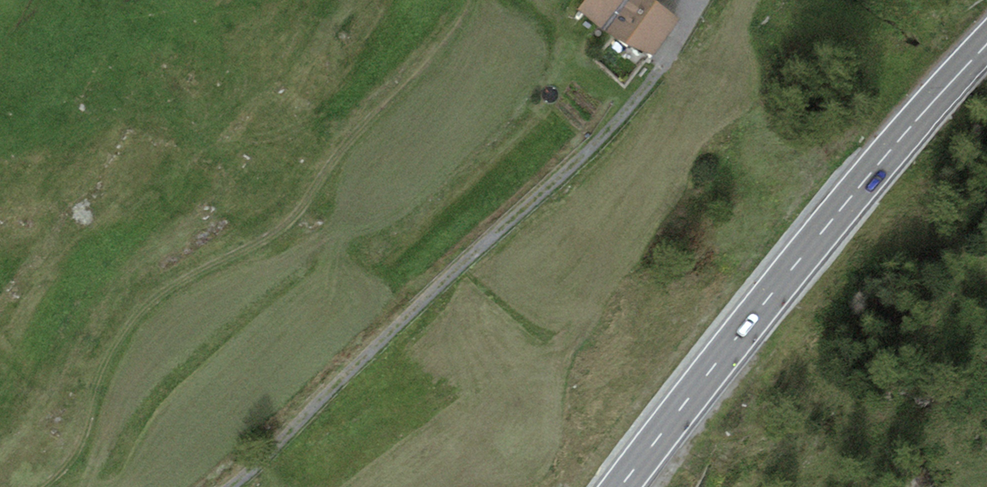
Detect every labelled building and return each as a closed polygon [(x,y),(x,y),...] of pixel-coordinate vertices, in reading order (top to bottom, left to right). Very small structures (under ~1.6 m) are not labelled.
[(602,28),(622,0),(586,0),(579,9),(602,28)] [(602,28),(654,54),(680,18),(653,0),(622,0),(602,28)]
